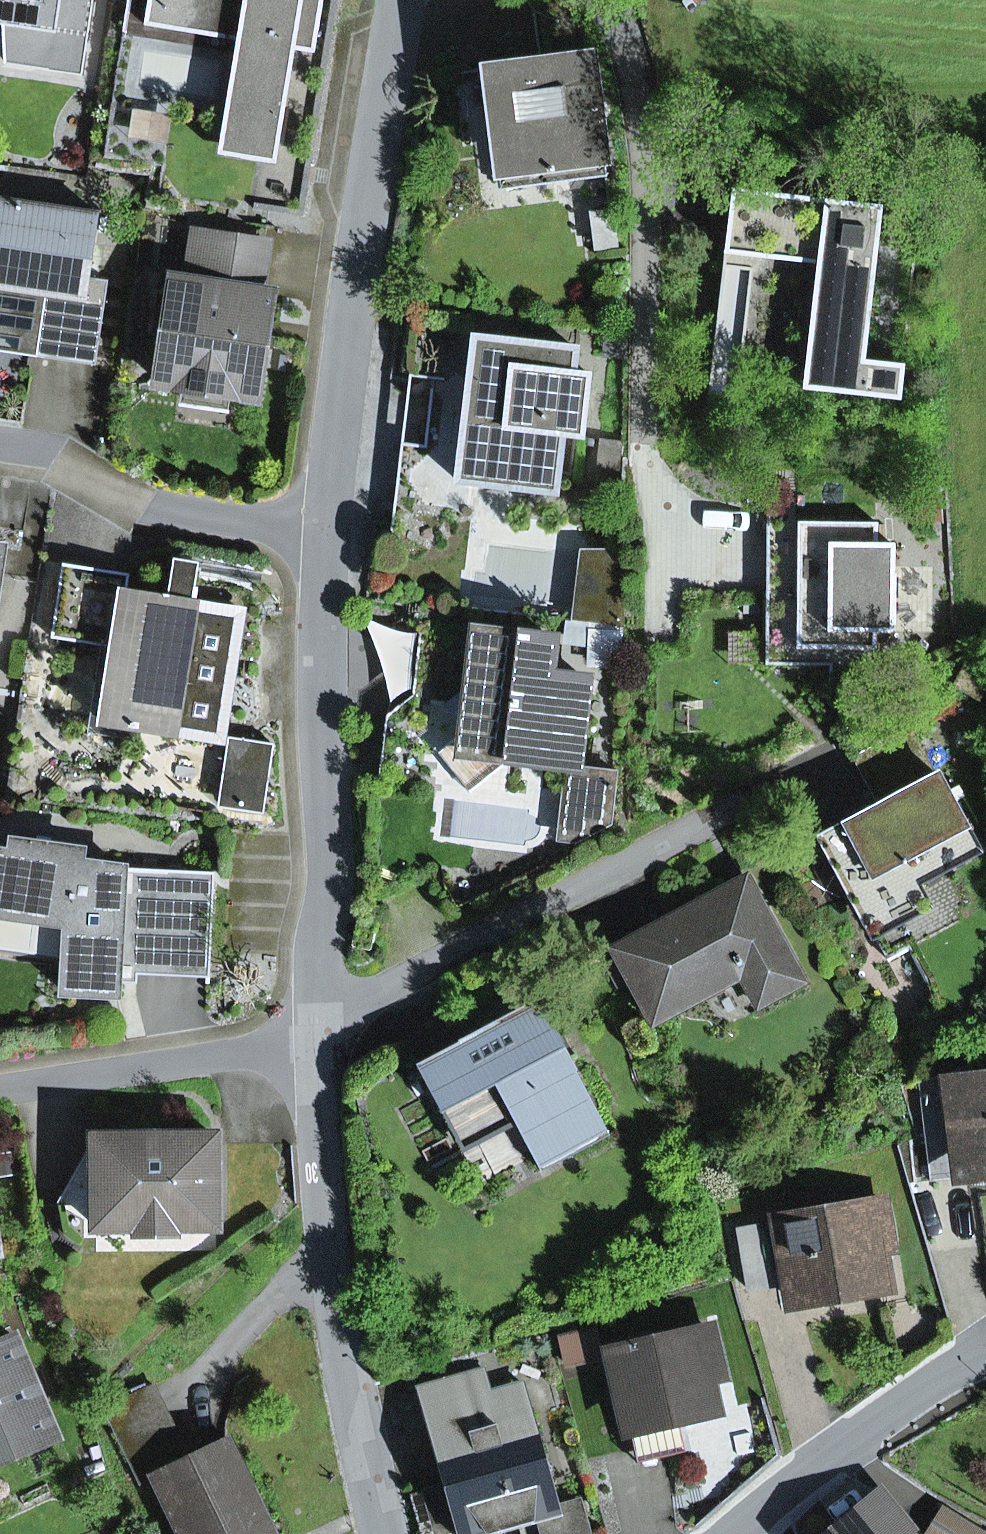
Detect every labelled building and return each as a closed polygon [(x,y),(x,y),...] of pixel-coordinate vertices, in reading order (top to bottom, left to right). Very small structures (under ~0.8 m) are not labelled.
[(85,54),(93,0),(0,0),(0,24),(4,25),(5,64),(50,71),(53,50),(85,54)] [(123,32),(188,42),(191,28),(238,35),(219,154),(276,163),(295,45),(311,47),(310,52),(315,53),(323,0),(128,0),(123,32)] [(593,71),(599,70),(596,49),(556,54),(556,60),(558,75),(593,71)] [(50,71),(82,76),(85,54),(53,50),(50,71)] [(606,176),(593,71),(558,75),(556,60),(485,68),(498,173),(552,167),(554,182),(606,176)] [(500,189),(554,182),(552,167),(498,173),(500,189)] [(864,360),(881,205),(732,189),(723,265),(753,268),(755,256),(817,263),(803,389),(900,400),(904,365),(864,360)] [(20,354),(96,365),(108,281),(88,278),(98,214),(0,199),(0,334),(22,337),(20,354)] [(595,248),(613,245),(608,208),(589,211),(595,248)] [(157,381),(257,396),(272,296),(258,294),(265,242),(195,231),(187,283),(172,281),(157,381)] [(0,334),(0,351),(20,354),(22,337),(0,334)] [(576,349),(474,337),(466,404),(461,450),(457,481),(555,493),(562,435),(582,438),(589,374),(573,372),(576,349)] [(403,532),(406,511),(414,444),(461,450),(466,404),(430,400),(432,377),(410,374),(391,531),(403,532)] [(776,595),(792,595),(792,577),(776,576),(777,522),(777,503),(767,503),(766,665),(830,665),(830,662),(808,662),(808,649),(776,648),(776,595)] [(877,544),(877,523),(777,522),(776,576),(792,577),(792,595),(776,595),(776,648),(808,649),(808,662),(830,662),(846,662),(846,649),(876,650),(876,631),(892,632),(893,544),(877,544)] [(604,549),(603,559),(584,559),(578,608),(577,621),(624,627),(627,550),(604,549)] [(172,584),(198,588),(201,564),(175,560),(172,584)] [(129,574),(63,564),(52,638),(102,646),(114,648),(103,723),(122,726),(121,729),(142,733),(143,729),(222,741),(242,612),(195,604),(198,588),(172,584),(169,600),(127,593),(129,574)] [(552,639),(437,626),(436,628),(429,697),(444,699),(441,724),(396,719),(389,781),(388,783),(506,797),(511,760),(568,767),(575,768),(586,679),(548,675),(552,639)] [(396,719),(441,724),(444,699),(429,697),(436,628),(420,627),(413,695),(386,716),(379,780),(389,781),(396,719)] [(122,726),(103,723),(114,648),(102,646),(88,733),(141,741),(142,733),(121,729),(122,726)] [(857,758),(880,805),(936,775),(907,732),(857,758)] [(274,744),(229,738),(218,807),(263,814),(274,744)] [(616,772),(575,768),(568,767),(560,841),(574,843),(610,824),(616,772)] [(979,851),(937,774),(936,775),(880,805),(819,837),(860,914),(917,884),(979,851)] [(136,968),(210,972),(214,873),(123,869),(80,863),(82,851),(14,841),(12,854),(0,852),(0,916),(67,925),(66,957),(64,993),(117,995),(119,962),(137,963),(136,968)] [(751,885),(746,876),(707,898),(712,907),(751,885)] [(860,914),(872,937),(929,906),(917,884),(860,914)] [(712,907),(707,898),(614,949),(655,1023),(742,975),(759,1004),(803,980),(751,885),(712,907)] [(66,957),(67,925),(0,916),(0,948),(66,957)] [(610,1135),(538,1000),(416,1064),(459,1146),(530,1109),(558,1162),(610,1135)] [(918,1082),(930,1181),(972,1177),(970,1165),(985,1163),(985,1088),(961,1091),(959,1070),(918,1082)] [(216,1227),(215,1137),(95,1138),(95,1159),(67,1209),(96,1228),(134,1227),(141,1211),(171,1211),(178,1227),(216,1227)] [(58,1204),(67,1209),(95,1159),(95,1138),(58,1204)] [(780,1201),(784,1221),(779,1222),(793,1302),(885,1287),(877,1241),(891,1239),(885,1204),(829,1213),(826,1193),(780,1201)] [(178,1227),(171,1211),(141,1211),(134,1227),(132,1233),(156,1239),(168,1237),(180,1233),(178,1227)] [(787,1281),(777,1222),(737,1229),(747,1288),(787,1281)] [(15,1337),(10,1326),(0,1330),(0,1343),(15,1337)] [(601,1356),(595,1331),(560,1339),(566,1364),(601,1356)] [(705,1373),(719,1370),(710,1331),(612,1354),(629,1429),(676,1419),(714,1410),(705,1373)] [(57,1439),(15,1337),(0,1343),(0,1463),(57,1439)] [(484,1369),(417,1388),(445,1485),(458,1532),(459,1533),(487,1533),(536,1520),(560,1513),(532,1415),(499,1424),(491,1393),(484,1369)] [(499,1424),(532,1415),(523,1384),(491,1393),(499,1424)] [(153,1388),(106,1410),(142,1483),(153,1478),(181,1533),(273,1533),(227,1439),(188,1459),(153,1388)] [(684,1452),(676,1419),(629,1429),(637,1463),(684,1452)] [(458,1532),(445,1485),(422,1491),(434,1533),(451,1533),(458,1532)] [(907,1527),(881,1494),(832,1533),(898,1533),(907,1527)] [(584,1506),(560,1513),(536,1520),(540,1533),(592,1533),(584,1506)] [(943,1509),(928,1533),(984,1533),(943,1509)]
